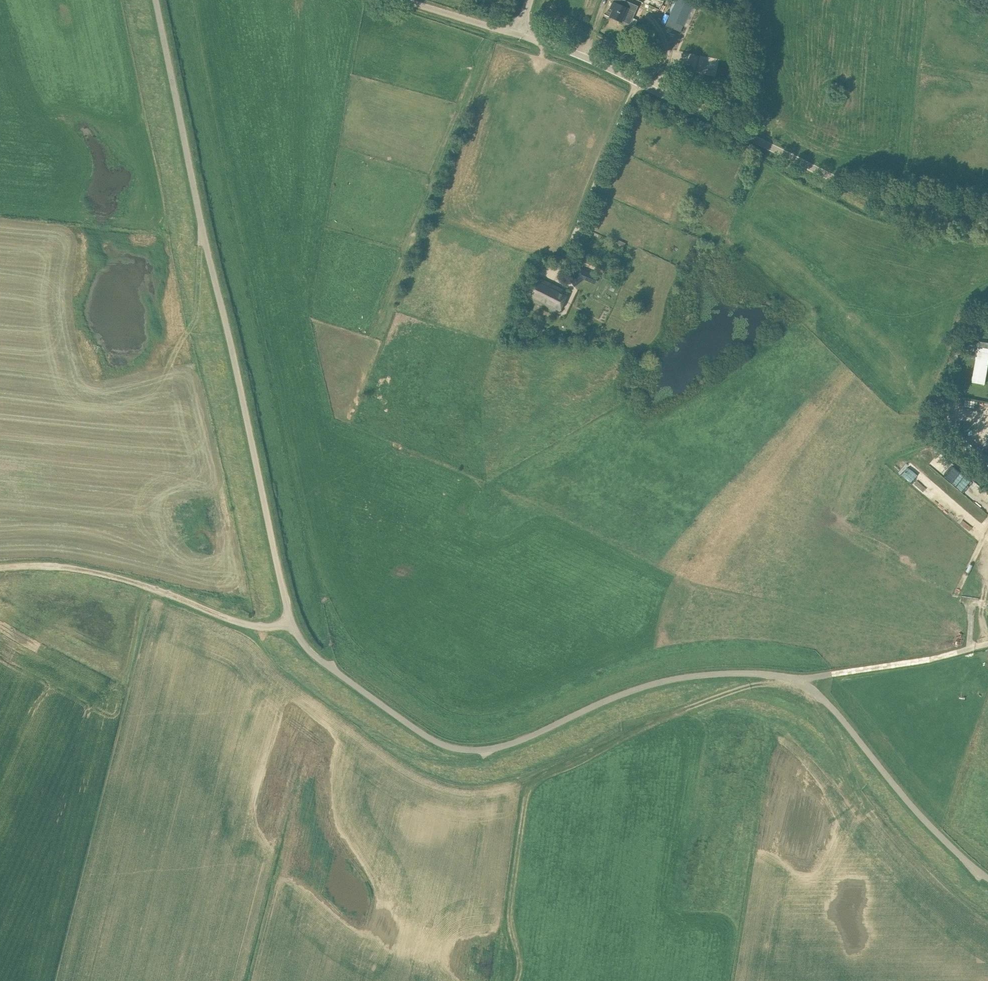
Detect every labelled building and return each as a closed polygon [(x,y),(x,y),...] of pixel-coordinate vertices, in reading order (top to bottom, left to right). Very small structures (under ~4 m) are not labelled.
[(659,10),(664,0),(636,0),(659,10)] [(695,2),(690,0),(677,0),(665,25),(681,32),(695,2)] [(613,10),(610,17),(621,22),(628,8),(614,1),(610,9),(613,10)] [(724,28),(722,46),(730,47),(732,29),(724,28)] [(625,243),(618,240),(616,246),(623,249),(625,243)] [(573,285),(585,276),(578,267),(567,277),(573,285)] [(558,313),(568,292),(538,278),(528,299),(558,313)] [(529,334),(537,338),(545,321),(537,317),(529,334)] [(973,382),(984,384),(987,363),(987,348),(979,347),(973,382)] [(979,456),(971,468),(980,475),(987,464),(987,462),(979,456)] [(911,464),(903,475),(913,481),(920,470),(911,464)]
